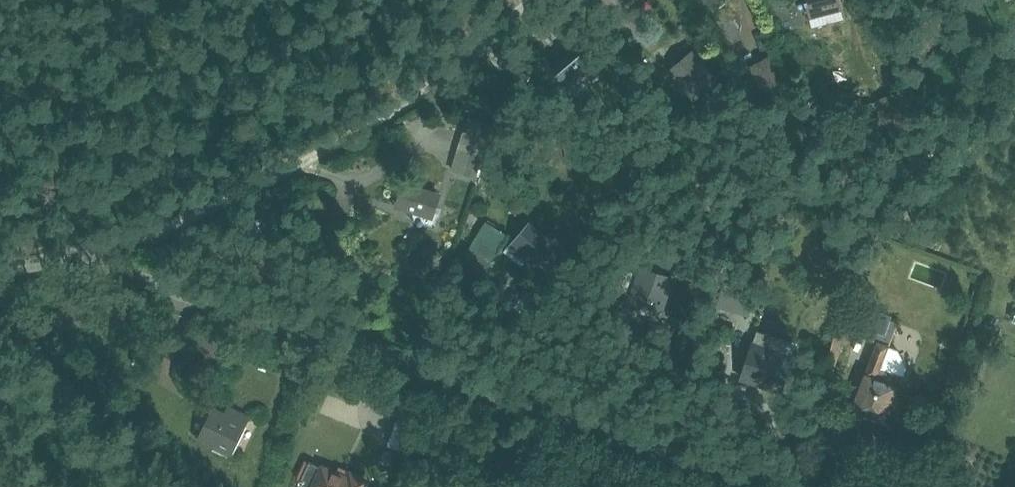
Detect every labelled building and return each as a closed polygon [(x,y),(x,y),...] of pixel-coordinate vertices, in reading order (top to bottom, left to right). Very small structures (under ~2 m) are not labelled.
[(845,20),(840,0),(805,0),(812,28),(845,20)] [(570,92),(597,70),(579,49),(552,71),(570,92)] [(713,56),(734,81),(742,74),(721,49),(713,56)] [(694,103),(720,83),(694,51),(669,70),(694,103)] [(749,68),(763,93),(788,81),(774,54),(749,68)] [(746,91),(735,93),(740,117),(751,114),(746,91)] [(897,93),(851,113),(867,151),(914,130),(897,93)] [(467,119),(451,173),(476,180),(493,127),(467,119)] [(398,207),(433,215),(442,194),(404,182),(398,207)] [(491,214),(461,264),(482,278),(508,236),(499,229),(503,221),(491,214)] [(530,258),(547,273),(575,240),(557,225),(545,236),(529,222),(504,253),(521,268),(530,258)] [(629,301),(664,312),(675,278),(640,266),(629,301)] [(719,309),(749,318),(756,294),(726,285),(719,309)] [(852,414),(886,425),(905,363),(899,351),(889,348),(899,323),(892,320),(893,316),(857,306),(855,311),(852,310),(845,328),(848,329),(847,332),(877,344),(866,374),(865,374),(852,414)] [(200,331),(196,343),(209,361),(228,368),(237,346),(200,331)] [(738,379),(781,394),(798,346),(754,331),(738,379)] [(845,338),(835,334),(812,401),(828,406),(832,394),(826,392),(845,338)] [(197,441),(231,457),(251,417),(228,406),(225,412),(214,406),(197,441)] [(418,431),(396,423),(388,446),(410,454),(418,431)] [(370,481),(349,471),(348,472),(339,468),(336,475),(310,463),(299,486),(367,486),(370,481)]
